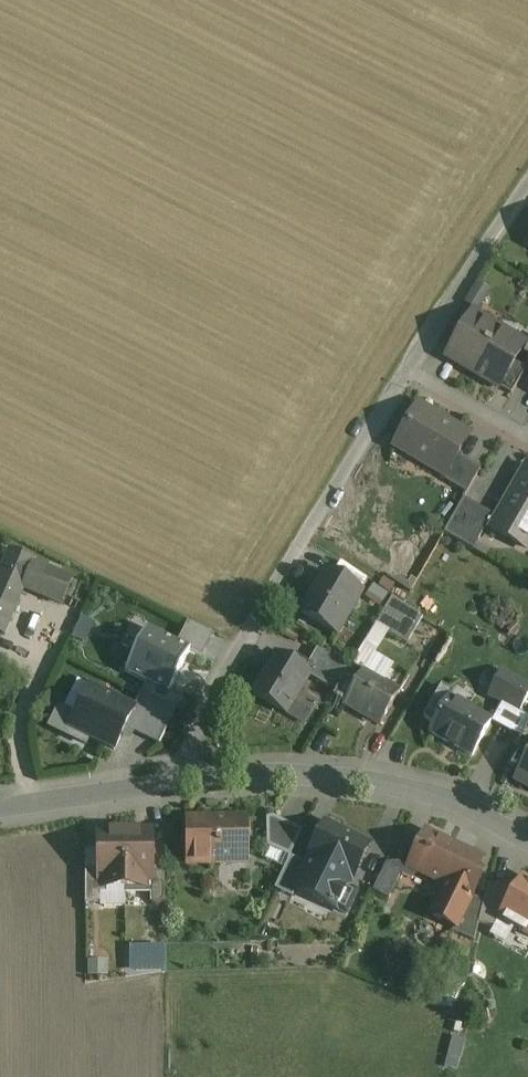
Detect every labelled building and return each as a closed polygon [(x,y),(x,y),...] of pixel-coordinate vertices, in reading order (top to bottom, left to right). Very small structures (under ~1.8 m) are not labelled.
[(498,329),(471,313),(445,357),(472,373),(498,329)] [(498,329),(472,373),(499,389),(514,363),(524,345),(498,329)] [(525,370),(514,363),(499,388),(510,395),(525,370)] [(442,421),(418,407),(394,447),(396,448),(398,446),(413,454),(411,457),(442,475),(444,476),(457,453),(467,436),(465,434),(464,436),(441,423),(442,421)] [(480,470),(460,459),(462,456),(457,453),(444,476),(442,475),(440,480),(466,494),(480,470)] [(526,468),(491,529),(526,550),(527,546),(527,469),(526,468)] [(461,502),(443,534),(472,551),(490,519),(461,502)] [(414,572),(412,544),(389,545),(391,573),(414,572)] [(0,571),(0,633),(2,633),(22,587),(33,563),(34,560),(9,550),(0,571)] [(71,580),(33,563),(22,587),(61,604),(71,580)] [(367,581),(340,563),(332,576),(360,593),(367,581)] [(332,576),(330,575),(324,586),(318,583),(300,614),(336,635),(361,593),(360,593),(332,576)] [(415,629),(384,611),(375,627),(400,642),(406,645),(415,629)] [(400,642),(375,627),(351,667),(363,674),(369,662),(384,670),(400,642)] [(125,672),(168,694),(189,651),(146,630),(125,672)] [(350,669),(319,651),(310,666),(312,668),(308,675),(309,676),(309,677),(336,693),(341,683),(350,669)] [(291,666),(275,656),(252,695),(286,715),(309,677),(309,676),(308,675),(312,668),(310,666),(296,658),(291,666)] [(384,670),(369,662),(363,674),(353,690),(344,705),(379,726),(398,694),(377,682),(384,670)] [(363,674),(351,667),(350,669),(341,683),(353,690),(363,674)] [(500,673),(487,697),(501,704),(518,714),(527,697),(527,688),(500,673)] [(131,708),(89,687),(69,728),(114,751),(132,715),(131,715),(131,708)] [(471,713),(448,701),(452,695),(441,689),(424,720),(434,725),(429,734),(472,757),(501,704),(487,697),(481,694),(471,713)] [(514,781),(527,789),(527,756),(514,781)] [(302,832),(272,818),(266,820),(266,848),(289,859),(302,832)] [(244,820),(188,821),(188,865),(245,864),(244,820)] [(325,825),(308,860),(310,861),(307,867),(294,892),(345,917),(356,895),(345,890),(350,881),(351,882),(368,846),(325,825)] [(124,833),(97,833),(98,870),(98,889),(106,889),(124,889),(124,907),(124,889),(124,833)] [(150,833),(124,833),(124,889),(124,907),(125,907),(125,889),(143,889),(151,889),(151,870),(150,833)] [(468,855),(425,834),(407,869),(445,888),(451,891),(468,857),(468,855)] [(451,891),(445,888),(431,918),(454,929),(455,930),(471,898),(467,896),(475,880),(471,878),(476,868),(472,859),(468,857),(451,891)] [(289,859),(274,891),(291,899),(294,892),(307,867),(289,859)] [(386,866),(372,894),(388,901),(401,874),(386,866)] [(98,870),(84,870),(84,904),(99,904),(99,895),(106,895),(106,889),(98,889),(98,870)] [(164,904),(164,870),(151,870),(151,889),(143,889),(143,895),(149,895),(149,904),(164,904)] [(498,921),(527,938),(527,883),(520,879),(512,894),(497,920),(498,921)] [(471,898),(455,930),(454,929),(452,934),(473,944),(483,904),(471,898)]
